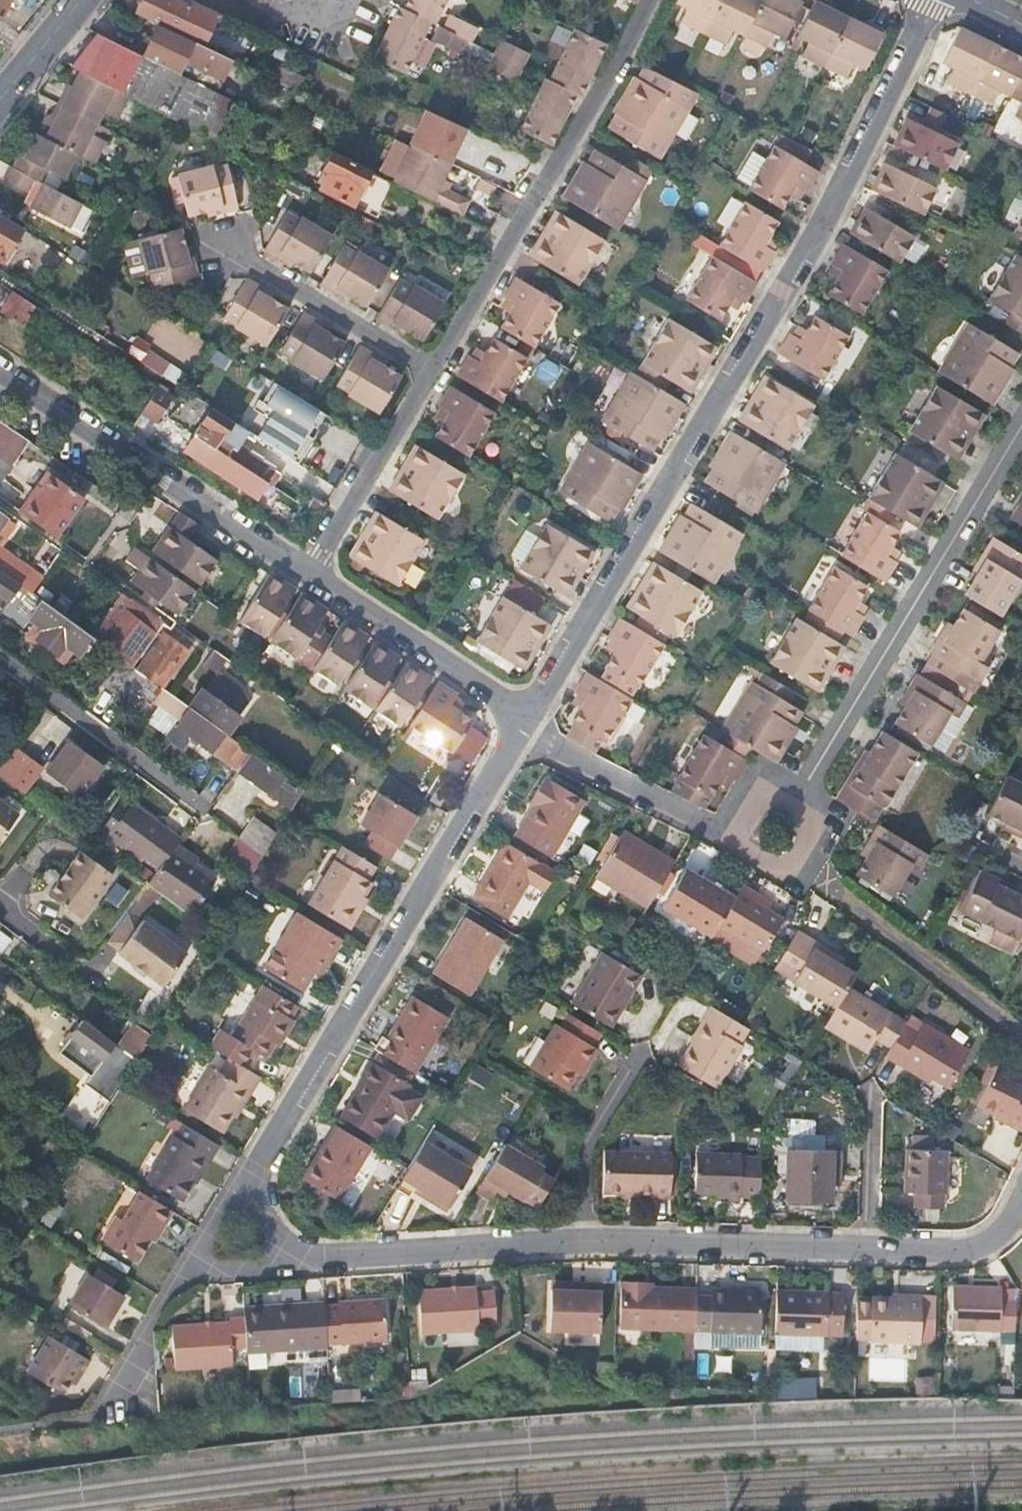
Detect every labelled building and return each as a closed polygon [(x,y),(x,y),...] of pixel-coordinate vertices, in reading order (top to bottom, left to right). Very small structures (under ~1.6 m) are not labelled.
[(6,17),(17,0),(0,0),(0,14),(6,17)] [(183,0),(140,0),(134,13),(157,24),(175,32),(186,7),(181,4),(183,0)] [(449,0),(410,0),(405,12),(432,25),(436,27),(449,0)] [(699,33),(716,0),(673,0),(673,1),(684,7),(678,22),(699,33)] [(699,33),(722,45),(729,29),(742,36),(759,1),(757,0),(716,0),(699,33)] [(742,36),(764,47),(772,32),(784,38),(800,4),(792,0),(759,0),(759,1),(742,36)] [(813,0),(811,0),(794,34),(806,40),(800,54),(821,65),(846,16),(813,0)] [(405,12),(400,9),(375,60),(407,75),(432,25),(405,12)] [(881,33),(846,16),(821,65),(844,77),(852,63),(863,68),(881,33)] [(468,42),(473,45),(480,31),(453,17),(446,32),(468,42)] [(240,63),(175,32),(157,24),(141,56),(184,77),(215,92),(222,79),(230,82),(240,63)] [(994,42),(958,24),(942,60),(952,65),(946,80),(970,91),(994,42)] [(468,42),(446,32),(439,29),(434,41),(462,55),(468,42)] [(607,47),(592,39),(575,31),(551,82),(578,96),(582,98),(607,47)] [(68,65),(79,70),(120,92),(122,88),(213,134),(230,100),(215,92),(184,77),(141,56),(96,33),(68,65)] [(531,56),(504,42),(497,56),(524,69),(531,56)] [(970,91),(991,101),(999,88),(1011,93),(1021,70),(1021,56),(994,42),(970,91)] [(495,60),(491,68),(519,82),(524,69),(497,56),(495,60)] [(269,77),(287,85),(293,72),(276,63),(269,77)] [(79,70),(62,102),(97,120),(101,111),(116,118),(128,96),(120,92),(79,70)] [(1011,93),(1021,98),(1021,70),(1011,93)] [(631,84),(616,108),(620,111),(615,120),(607,134),(656,162),(683,112),(681,111),(690,96),(643,74),(636,86),(631,84)] [(278,104),(287,85),(269,77),(260,95),(278,104)] [(554,146),(578,96),(551,82),(547,81),(523,132),(554,146)] [(62,102),(45,136),(76,152),(94,162),(106,139),(91,132),(97,120),(62,102)] [(901,119),(889,144),(941,169),(953,144),(929,132),(940,111),(930,106),(919,127),(901,119)] [(620,111),(616,108),(611,116),(615,120),(620,111)] [(13,166),(37,178),(43,182),(49,170),(63,177),(76,152),(45,136),(36,131),(24,155),(19,152),(13,166)] [(442,178),(450,163),(436,156),(411,145),(393,182),(462,216),(468,201),(448,191),(438,186),(442,178)] [(771,148),(746,191),(778,210),(787,196),(793,187),(800,191),(803,192),(815,172),(771,148)] [(354,205),(372,171),(334,152),(324,173),(328,176),(320,188),(354,205)] [(577,174),(562,201),(614,231),(643,181),(595,155),(587,167),(581,177),(577,174)] [(211,165),(178,173),(189,217),(222,207),(223,211),(238,207),(227,163),(212,167),(211,165)] [(13,166),(9,164),(2,177),(29,191),(37,178),(13,166)] [(583,164),(577,174),(581,177),(587,167),(583,164)] [(880,164),(867,190),(892,202),(919,214),(932,188),(907,177),(896,172),(880,164)] [(900,164),(896,172),(907,177),(910,169),(900,164)] [(450,183),(442,178),(438,186),(448,191),(450,183)] [(71,226),(82,202),(43,182),(30,205),(71,226)] [(795,200),(800,191),(793,187),(787,196),(795,200)] [(742,202),(715,246),(760,273),(772,252),(770,251),(761,247),(767,237),(776,221),(742,202)] [(859,206),(844,231),(894,260),(908,236),(885,221),(875,216),(859,206)] [(879,209),(875,216),(885,221),(888,215),(879,209)] [(279,254),(309,273),(333,234),(302,216),(301,218),(287,210),(263,250),(277,257),(279,254)] [(1021,237),(1021,211),(1012,232),(1021,237)] [(554,233),(537,263),(576,287),(604,242),(554,213),(545,228),(554,233)] [(26,230),(0,214),(0,260),(6,263),(26,230)] [(182,227),(138,239),(147,272),(150,271),(153,285),(198,274),(194,260),(190,261),(182,227)] [(527,257),(537,263),(554,233),(545,228),(527,257)] [(775,241),(767,237),(761,247),(770,251),(775,241)] [(122,245),(133,276),(146,271),(134,240),(122,245)] [(838,268),(833,277),(824,292),(856,311),(882,267),(839,242),(828,262),(829,262),(838,268)] [(336,287),(366,306),(389,267),(359,249),(356,252),(344,244),(321,283),(333,291),(336,287)] [(459,264),(464,267),(472,253),(468,249),(459,264)] [(1013,254),(986,298),(1021,319),(1021,259),(1013,254)] [(715,321),(725,306),(731,296),(738,300),(742,303),(753,282),(710,257),(683,302),(715,321)] [(824,272),(833,277),(838,268),(829,262),(824,272)] [(394,322),(423,339),(446,301),(417,284),(415,286),(401,279),(379,317),(392,326),(394,322)] [(509,315),(500,330),(532,350),(558,304),(516,279),(504,298),(506,300),(514,306),(509,315)] [(265,345),(288,308),(258,290),(261,286),(247,280),(224,318),(237,325),(236,328),(265,345)] [(23,298),(14,292),(1,312),(21,327),(36,306),(23,298)] [(731,296),(725,306),(733,311),(738,300),(731,296)] [(501,309),(509,315),(514,306),(506,300),(501,309)] [(798,337),(790,332),(787,331),(775,352),(819,376),(845,332),(812,312),(803,328),(798,337)] [(322,380),(344,343),(314,324),(316,320),(303,313),(279,351),(293,359),(291,361),(322,380)] [(637,366),(679,390),(696,360),(704,365),(713,349),(664,321),(637,366)] [(796,323),(790,332),(798,337),(803,328),(796,323)] [(968,323),(940,372),(991,403),(1007,376),(1003,373),(1008,364),(1015,352),(968,323)] [(137,338),(127,353),(160,375),(170,360),(137,338)] [(469,357),(457,378),(500,404),(527,358),(495,339),(486,354),(481,363),(472,358),(469,357)] [(374,355),(361,348),(338,386),(350,393),(349,398),(378,414),(401,376),(372,359),(374,355)] [(477,349),(472,358),(481,363),(486,354),(477,349)] [(546,360),(537,373),(550,382),(559,370),(546,360)] [(696,360),(679,390),(687,395),(704,365),(696,360)] [(179,387),(188,374),(170,363),(162,376),(179,387)] [(1013,367),(1008,364),(1003,373),(1007,376),(1013,367)] [(762,373),(753,389),(762,392),(744,424),(785,447),(812,402),(762,373)] [(681,404),(630,374),(601,423),(649,451),(656,438),(661,429),(666,431),(681,404)] [(256,436),(297,463),(312,439),(306,436),(312,427),(315,429),(324,415),(307,404),(290,393),(284,390),(272,383),(260,401),(257,399),(251,409),(267,419),(256,436)] [(936,384),(910,429),(944,449),(943,452),(944,451),(950,453),(968,423),(976,428),(985,413),(936,384)] [(445,422),(435,437),(464,454),(469,457),(496,412),(452,385),(439,406),(442,408),(451,412),(445,422)] [(157,386),(139,413),(153,422),(171,395),(157,386)] [(762,392),(753,389),(735,419),(744,424),(762,392)] [(437,417),(445,422),(451,412),(442,408),(437,417)] [(234,445),(244,428),(214,409),(196,438),(206,444),(265,483),(272,488),(279,475),(247,454),(247,451),(238,446),(236,447),(234,445)] [(26,439),(0,421),(0,455),(11,463),(26,439)] [(968,423),(950,453),(958,458),(976,428),(968,423)] [(661,429),(656,438),(661,440),(666,431),(661,429)] [(782,460),(728,429),(713,455),(718,457),(713,467),(705,481),(754,510),(782,460)] [(910,429),(903,440),(938,460),(943,452),(944,449),(910,429)] [(938,460),(903,440),(897,451),(931,472),(938,460)] [(256,495),(265,483),(206,444),(198,457),(256,495)] [(607,521),(615,509),(620,498),(625,501),(640,475),(589,445),(559,493),(607,521)] [(416,446),(407,460),(415,465),(397,494),(439,519),(465,474),(416,446)] [(897,451),(869,497),(918,526),(927,510),(919,506),(937,475),(931,472),(897,451)] [(718,457),(713,455),(708,465),(713,467),(718,457)] [(415,465),(407,460),(390,489),(397,494),(415,465)] [(42,526),(56,536),(83,496),(50,472),(22,512),(42,526)] [(919,506),(927,510),(945,480),(937,475),(919,506)] [(620,498),(615,509),(620,510),(625,501),(620,498)] [(674,522),(658,548),(711,579),(740,530),(692,502),(684,515),(679,524),(674,522)] [(1018,503),(1010,517),(1021,523),(1021,505),(1018,503)] [(869,508),(842,555),(885,581),(898,559),(895,557),(888,553),(893,544),(902,527),(869,508)] [(376,512),(358,542),(366,546),(384,517),(376,512)] [(679,512),(674,522),(679,524),(684,515),(679,512)] [(4,532),(8,525),(4,523),(6,518),(0,513),(0,529),(4,532)] [(192,536),(199,525),(180,513),(153,552),(169,564),(177,569),(200,585),(216,562),(188,541),(192,536)] [(366,546),(358,542),(349,556),(398,585),(425,541),(384,517),(366,546)] [(520,567),(560,591),(579,561),(587,567),(595,552),(546,522),(520,567)] [(974,566),(979,570),(998,539),(993,535),(974,566)] [(964,594),(1002,616),(1021,581),(1021,553),(998,539),(979,570),(964,594)] [(902,549),(893,544),(888,553),(895,557),(902,549)] [(180,614),(196,592),(173,576),(164,570),(134,548),(125,560),(140,571),(132,580),(148,592),(157,598),(180,614)] [(0,568),(6,571),(15,577),(21,569),(0,553),(0,567),(0,568)] [(651,559),(635,589),(644,594),(661,565),(651,559)] [(579,561),(560,591),(569,596),(587,567),(579,561)] [(173,576),(177,569),(169,564),(164,570),(173,576)] [(837,564),(809,608),(812,610),(825,618),(845,630),(853,635),(866,612),(863,611),(855,607),(860,598),(870,583),(837,564)] [(15,577),(22,582),(29,588),(39,575),(25,565),(21,569),(15,577)] [(644,594),(635,589),(627,603),(675,632),(701,588),(661,565),(644,594)] [(0,592),(0,613),(22,582),(15,577),(6,571),(1,578),(0,579),(0,584),(4,586),(0,592)] [(285,607),(296,590),(289,586),(271,573),(239,623),(264,639),(280,616),(285,607)] [(73,591),(59,609),(70,617),(83,598),(73,591)] [(153,604),(157,598),(148,592),(144,598),(153,604)] [(327,610),(302,594),(270,643),(295,659),(296,658),(311,636),(317,640),(322,632),(323,631),(317,627),(327,610)] [(526,669),(535,654),(526,650),(544,619),(504,596),(477,641),(526,669)] [(59,609),(42,597),(29,616),(82,653),(96,635),(75,621),(70,617),(59,609)] [(126,609),(104,641),(105,642),(135,664),(164,621),(130,597),(123,607),(126,609)] [(868,602),(860,598),(855,607),(863,611),(868,602)] [(957,666),(951,677),(969,688),(970,688),(977,677),(980,679),(989,666),(981,661),(999,629),(959,605),(950,618),(956,621),(947,636),(941,633),(932,650),(934,652),(957,666)] [(291,610),(285,607),(280,616),(285,620),(291,610)] [(825,618),(812,610),(806,621),(798,616),(772,660),(820,690),(829,675),(820,670),(838,640),(818,629),(825,618)] [(661,639),(619,615),(607,634),(609,635),(616,640),(612,649),(603,666),(635,685),(661,639)] [(839,641),(845,630),(825,618),(818,629),(838,640),(839,641)] [(950,618),(941,633),(947,636),(956,621),(950,618)] [(526,650),(535,654),(552,624),(544,619),(526,650)] [(358,655),(369,638),(344,621),(332,639),(313,669),(311,670),(337,687),(351,664),(358,655)] [(165,631),(140,667),(142,669),(153,676),(166,686),(191,649),(165,631)] [(311,636),(296,658),(313,669),(332,639),(324,633),(322,632),(317,640),(311,636)] [(616,640),(609,635),(604,646),(612,649),(616,640)] [(846,645),(839,641),(838,640),(820,670),(829,675),(846,645)] [(390,676),(401,659),(375,641),(364,659),(358,667),(342,692),(368,709),(383,686),(390,676)] [(142,669),(139,667),(135,664),(105,642),(104,644),(102,648),(124,665),(120,673),(144,690),(153,676),(142,669)] [(213,650),(204,663),(219,674),(228,661),(213,650)] [(934,652),(928,662),(951,677),(957,666),(934,652)] [(358,667),(364,659),(358,655),(351,664),(358,667)] [(420,696),(430,679),(408,665),(405,662),(395,679),(389,689),(374,712),(399,729),(414,705),(420,696)] [(951,677),(928,662),(921,673),(945,688),(951,677)] [(631,696),(586,670),(575,691),(576,692),(584,698),(579,707),(570,722),(604,740),(631,696)] [(753,682),(725,731),(755,751),(777,763),(792,737),(788,733),(794,724),(801,711),(787,703),(768,691),(775,678),(765,672),(758,685),(753,682)] [(945,688),(921,673),(918,672),(910,685),(915,688),(908,702),(907,702),(897,720),(932,742),(952,710),(960,715),(968,701),(964,698),(970,688),(969,688),(951,677),(945,688)] [(383,686),(389,689),(395,679),(390,676),(383,686)] [(787,703),(794,689),(775,678),(768,691),(787,703)] [(456,699),(458,696),(438,684),(427,701),(421,709),(410,727),(454,755),(474,723),(459,713),(452,708),(456,699)] [(915,688),(910,685),(903,699),(907,702),(908,702),(915,688)] [(203,686),(191,704),(229,730),(241,713),(208,690),(203,686)] [(584,698),(576,692),(572,703),(579,707),(584,698)] [(421,709),(427,701),(420,696),(414,705),(421,709)] [(464,705),(456,699),(452,708),(459,713),(464,705)] [(215,748),(237,764),(250,745),(191,704),(179,723),(215,748)] [(788,733),(792,737),(798,727),(794,724),(788,733)] [(921,751),(884,729),(870,752),(851,784),(853,785),(847,797),(880,816),(887,806),(889,806),(921,751)] [(676,787),(707,807),(727,775),(738,782),(750,761),(706,734),(679,779),(680,780),(676,787)] [(71,740),(56,760),(70,770),(63,781),(81,794),(103,765),(71,740)] [(27,754),(11,743),(0,758),(0,773),(8,778),(27,754)] [(237,764),(293,805),(305,785),(250,745),(237,764)] [(851,784),(870,752),(866,748),(847,781),(851,784)] [(8,778),(26,792),(44,767),(27,754),(8,778)] [(70,770),(56,760),(48,770),(63,781),(70,770)] [(1011,772),(993,809),(1011,819),(1012,818),(1021,823),(1021,778),(1011,772)] [(533,807),(515,834),(551,855),(584,798),(545,776),(534,793),(539,797),(533,807)] [(439,785),(430,801),(440,806),(450,792),(439,785)] [(269,797),(259,789),(255,796),(265,803),(269,797)] [(528,803),(533,807),(539,797),(534,793),(528,803)] [(360,828),(370,834),(363,846),(389,862),(415,818),(379,796),(360,828)] [(847,797),(844,802),(858,811),(877,822),(880,816),(847,797)] [(13,820),(19,812),(0,798),(0,811),(13,820)] [(145,856),(159,837),(146,828),(150,823),(125,804),(106,829),(145,856)] [(13,820),(0,811),(0,838),(13,820)] [(273,837),(279,828),(262,818),(248,839),(265,852),(273,837)] [(1021,830),(1021,823),(1012,818),(1011,819),(1009,824),(1021,830)] [(926,851),(877,822),(869,836),(874,839),(866,853),(856,871),(891,893),(910,861),(919,866),(927,852),(926,851)] [(146,828),(159,837),(162,832),(150,823),(146,828)] [(627,826),(624,831),(660,853),(663,848),(627,826)] [(599,871),(651,902),(678,857),(663,848),(660,853),(624,831),(599,871)] [(248,839),(243,836),(227,856),(251,875),(260,860),(265,852),(248,839)] [(874,839),(869,836),(861,849),(866,853),(874,839)] [(557,871),(506,841),(472,897),(506,917),(529,880),(545,890),(557,871)] [(180,842),(176,848),(195,862),(199,856),(180,842)] [(368,878),(376,864),(344,845),(311,902),(350,926),(361,907),(357,903),(364,893),(372,881),(368,878)] [(176,848),(174,847),(149,883),(191,913),(215,878),(195,862),(176,848)] [(80,850),(70,862),(94,880),(102,886),(112,873),(80,850)] [(70,862),(50,889),(82,913),(102,886),(94,880),(70,862)] [(666,906),(713,935),(722,922),(736,899),(688,869),(666,906)] [(982,869),(978,877),(1010,893),(1014,886),(982,869)] [(978,877),(960,913),(1021,942),(1021,898),(1010,893),(978,877)] [(82,913),(50,889),(48,891),(80,914),(82,913)] [(736,899),(722,922),(766,949),(786,918),(741,892),(736,899)] [(368,896),(364,893),(357,903),(361,907),(368,896)] [(330,961),(343,939),(297,910),(263,966),(304,990),(316,971),(324,956),(330,961)] [(168,977),(188,950),(142,916),(140,919),(128,911),(110,934),(168,977)] [(471,991),(503,937),(468,915),(436,969),(471,991)] [(797,930),(773,970),(835,1007),(849,984),(855,974),(832,959),(834,954),(797,930)] [(168,977),(110,934),(107,938),(119,947),(118,950),(163,983),(168,977)] [(644,974),(604,951),(574,1003),(612,1026),(644,974)] [(321,975),(330,961),(324,956),(316,971),(321,975)] [(290,1014),(297,1002),(262,981),(231,1033),(220,1027),(209,1045),(233,1059),(245,1066),(255,1050),(265,1055),(275,1039),(280,1028),(286,1030),(294,1018),(290,1014)] [(849,984),(835,1007),(826,1022),(870,1047),(878,1034),(893,1043),(906,1022),(894,1013),(894,1011),(849,984)] [(381,1050),(416,1071),(450,1014),(414,993),(389,1036),(381,1050)] [(742,1022),(713,1004),(702,1020),(706,1023),(680,1066),(717,1088),(742,1045),(739,1043),(749,1025),(742,1022)] [(119,1044),(137,1057),(152,1033),(120,1010),(115,1017),(129,1030),(119,1044)] [(594,1045),(602,1031),(570,1012),(562,1026),(556,1023),(532,1065),(568,1087),(578,1071),(582,1062),(587,1065),(598,1047),(594,1045)] [(971,1049),(910,1015),(906,1022),(893,1043),(886,1054),(915,1070),(917,1065),(934,1075),(951,1084),(971,1049)] [(104,1055),(128,1071),(137,1057),(119,1044),(116,1041),(82,1019),(59,1050),(92,1074),(104,1055)] [(279,1042),(286,1030),(280,1028),(275,1039),(279,1042)] [(382,1032),(374,1046),(381,1050),(389,1036),(382,1032)] [(363,1073),(367,1077),(360,1091),(357,1089),(343,1113),(380,1135),(397,1107),(408,1113),(415,1111),(422,1099),(420,1092),(410,1086),(412,1080),(372,1058),(363,1073)] [(253,1087),(260,1074),(245,1066),(233,1059),(226,1071),(215,1064),(189,1108),(222,1129),(234,1108),(248,1085),(253,1087)] [(983,1076),(989,1080),(980,1101),(1008,1116),(1006,1118),(1021,1125),(1021,1074),(991,1059),(983,1076)] [(582,1074),(587,1065),(582,1062),(578,1071),(582,1074)] [(931,1079),(934,1075),(917,1065),(915,1070),(931,1079)] [(989,1080),(983,1076),(973,1097),(980,1101),(989,1080)] [(239,1111),(253,1087),(248,1085),(234,1108),(239,1111)] [(211,1156),(220,1142),(184,1121),(176,1135),(172,1135),(148,1177),(181,1197),(192,1178),(207,1154),(211,1156)] [(341,1125),(336,1122),(324,1142),(331,1144),(341,1125)] [(331,1144),(324,1142),(304,1176),(340,1197),(372,1144),(341,1125),(331,1144)] [(406,1172),(398,1186),(410,1194),(417,1183),(418,1185),(452,1204),(473,1168),(426,1139),(409,1167),(406,1172)] [(488,1171),(480,1184),(495,1192),(498,1187),(501,1182),(510,1187),(525,1196),(529,1192),(538,1197),(541,1199),(555,1176),(542,1169),(545,1164),(506,1141),(488,1171)] [(673,1149),(606,1147),(607,1188),(657,1189),(658,1193),(671,1194),(673,1149)] [(833,1166),(841,1166),(842,1148),(788,1148),(786,1199),(832,1201),(833,1182),(833,1166)] [(947,1149),(905,1148),(904,1177),(907,1180),(907,1191),(913,1191),(914,1206),(943,1207),(943,1192),(946,1192),(947,1149)] [(741,1191),(760,1191),(761,1151),(696,1149),(696,1190),(714,1189),(723,1189),(724,1196),(741,1196),(741,1191)] [(196,1180),(211,1156),(207,1154),(192,1178),(196,1180)] [(841,1182),(841,1166),(833,1166),(833,1182),(841,1182)] [(501,1182),(498,1187),(507,1193),(510,1187),(501,1182)] [(452,1204),(418,1185),(416,1190),(449,1209),(452,1204)] [(160,1232),(173,1209),(140,1189),(123,1217),(117,1213),(102,1237),(138,1258),(155,1230),(160,1232)] [(535,1202),(538,1197),(529,1192),(525,1196),(535,1202)] [(125,1294),(89,1271),(70,1302),(107,1324),(125,1294)] [(694,1325),(695,1291),(696,1285),(652,1283),(642,1282),(642,1276),(621,1276),(621,1322),(694,1325)] [(599,1327),(601,1278),(584,1277),(583,1287),(552,1285),(550,1326),(599,1327)] [(496,1289),(477,1291),(477,1285),(420,1289),(422,1331),(479,1327),(479,1320),(497,1319),(496,1289)] [(952,1328),(1016,1330),(1017,1298),(1001,1297),(1001,1286),(953,1285),(952,1328)] [(694,1325),(694,1328),(739,1330),(739,1343),(758,1344),(760,1287),(725,1286),(725,1292),(710,1291),(695,1291),(694,1325)] [(776,1288),(775,1330),(842,1332),(842,1289),(776,1288)] [(855,1301),(855,1333),(872,1335),(872,1340),(922,1340),(922,1294),(906,1294),(907,1298),(872,1297),(873,1301),(855,1301)] [(324,1302),(327,1341),(386,1338),(383,1295),(350,1297),(350,1301),(324,1302)] [(246,1345),(247,1348),(327,1344),(327,1341),(324,1302),(323,1299),(276,1302),(275,1305),(270,1305),(268,1302),(244,1303),(245,1312),(246,1345)] [(233,1345),(246,1345),(245,1312),(230,1312),(229,1319),(172,1321),(175,1365),(232,1361),(233,1345)] [(91,1361),(51,1336),(30,1371),(66,1392),(78,1372),(82,1375),(91,1361)] [(779,1397),(817,1399),(818,1379),(780,1377),(779,1397)]
